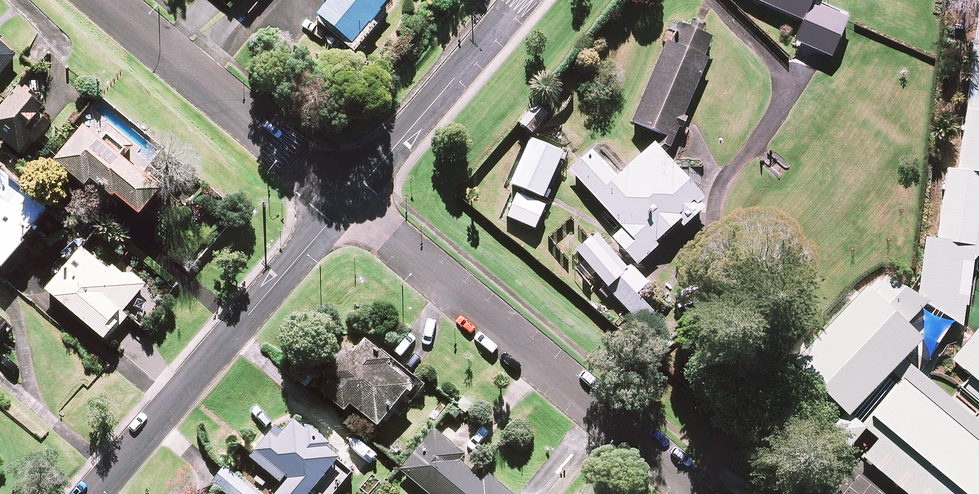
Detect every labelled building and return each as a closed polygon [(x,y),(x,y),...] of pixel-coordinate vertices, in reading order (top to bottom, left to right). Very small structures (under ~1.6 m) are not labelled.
[(389,0),(334,0),(316,21),(356,55),(379,28),(374,24),(392,3),(389,0)] [(933,240),(922,239),(915,298),(924,304),(960,327),(963,306),(965,307),(970,271),(971,260),(978,250),(978,0),(977,0),(955,170),(942,168),(933,240)] [(668,42),(663,40),(628,121),(665,137),(661,146),(666,148),(675,128),(680,130),(685,118),(681,116),(706,59),(702,57),(710,39),(700,34),(702,28),(689,22),(686,28),(676,24),(675,26),(667,23),(664,29),(672,33),(668,42)] [(0,39),(0,79),(19,56),(0,39)] [(21,88),(0,114),(0,135),(23,154),(37,137),(31,132),(48,109),(21,88)] [(546,115),(533,104),(517,123),(530,134),(546,115)] [(127,150),(92,122),(59,163),(91,188),(98,179),(146,217),(165,193),(121,157),(127,150)] [(560,153),(529,139),(509,185),(539,198),(560,153)] [(696,202),(701,198),(652,143),(611,179),(585,150),(565,168),(619,229),(609,237),(634,265),(656,246),(653,243),(677,222),(681,227),(702,209),(696,202)] [(0,165),(0,263),(7,269),(29,243),(26,241),(53,211),(0,165)] [(592,233),(572,251),(580,260),(570,268),(587,287),(596,280),(626,314),(614,325),(625,337),(652,313),(634,294),(648,281),(631,262),(623,269),(592,233)] [(112,271),(84,248),(49,291),(109,340),(128,317),(123,314),(145,287),(117,264),(112,271)] [(901,361),(921,340),(904,324),(924,304),(915,298),(883,276),(877,282),(874,279),(791,365),(847,418),(901,361)] [(0,317),(0,336),(9,325),(0,317)] [(415,387),(365,344),(323,392),(347,412),(353,404),(380,427),(415,387)] [(901,361),(847,418),(874,441),(860,458),(903,493),(978,493),(978,427),(901,361)] [(302,425),(290,440),(275,428),(252,457),(286,485),(278,493),(344,493),(361,473),(302,425)] [(436,430),(402,471),(430,493),(513,493),(490,475),(485,481),(459,459),(464,453),(436,430)] [(227,468),(213,486),(222,493),(258,493),(227,468)]
